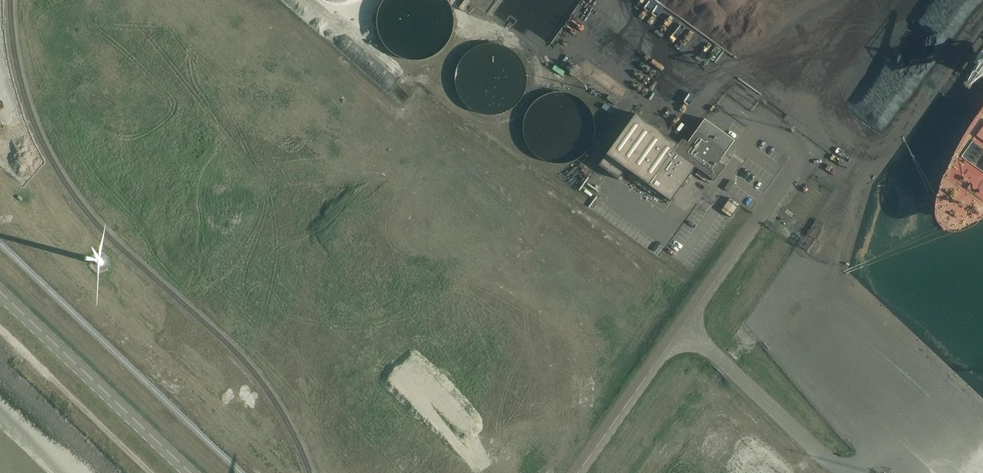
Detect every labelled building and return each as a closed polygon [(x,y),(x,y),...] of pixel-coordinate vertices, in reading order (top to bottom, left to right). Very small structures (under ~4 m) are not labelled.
[(453,24),(452,17),(451,11),(447,4),(444,0),(390,0),(389,2),(385,8),(382,15),(382,19),(381,23),(382,30),(384,37),(385,40),(387,43),(391,48),(397,53),(403,56),(409,59),(412,59),(417,60),(423,59),(431,57),(434,56),(438,53),(443,49),(447,43),(451,37),(452,30),(453,24)] [(526,86),(526,79),(526,72),(524,66),(521,60),(517,55),(512,50),(506,47),(499,44),(492,43),(485,44),(478,45),(475,47),(471,49),(466,52),(462,58),(458,63),(456,70),(455,75),(455,79),(455,85),(457,92),(458,96),(460,99),(464,104),(470,109),(476,112),(482,114),(485,115),(490,115),(497,115),(504,113),(507,111),(511,109),(516,104),(521,99),(524,92),(526,86)] [(569,55),(573,48),(569,45),(564,52),(569,55)] [(595,137),(596,130),(595,123),(593,117),(590,110),(586,105),(581,101),(576,98),(571,96),(568,95),(562,95),(558,95),(554,95),(547,97),(541,100),(536,104),(531,110),(528,116),(525,123),(525,129),(525,137),(527,143),(531,150),(535,155),(538,158),(541,160),(544,162),(547,163),(555,165),(560,166),(566,165),(570,164),(573,163),(576,162),(580,160),(585,155),(590,150),(593,143),(595,137)] [(616,141),(599,165),(618,179),(626,168),(671,201),(695,167),(714,181),(716,179),(725,166),(730,159),(728,158),(729,158),(729,157),(729,156),(728,156),(728,155),(727,155),(726,155),(725,155),(725,156),(724,155),(725,153),(735,140),(705,119),(704,119),(694,133),(687,143),(682,139),(678,144),(636,114),(616,141)] [(728,191),(734,184),(734,183),(730,180),(724,188),(728,191)] [(731,217),(740,205),(730,198),(721,210),(731,217)] [(746,438),(739,446),(750,457),(757,449),(746,438)] [(702,459),(688,472),(717,472),(702,459)]
